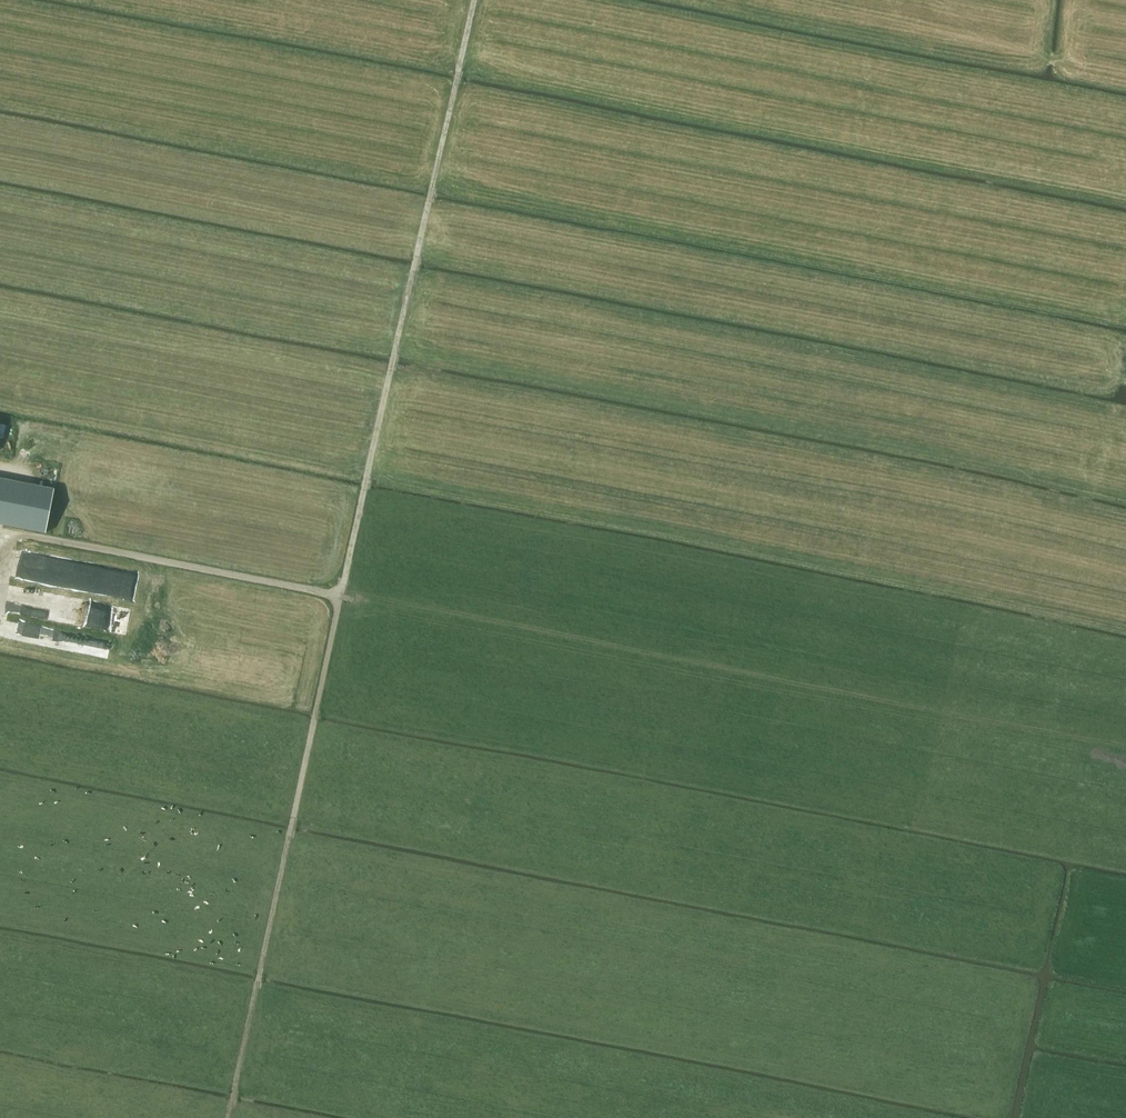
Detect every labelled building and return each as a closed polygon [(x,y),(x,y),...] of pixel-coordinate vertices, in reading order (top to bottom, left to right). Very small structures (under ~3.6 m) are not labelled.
[(41,531),(48,486),(0,478),(0,525),(41,531)] [(26,558),(23,581),(67,585),(68,573),(74,574),(75,563),(26,558)] [(115,574),(115,597),(130,597),(130,587),(130,574),(115,574)] [(12,610),(106,628),(108,617),(94,614),(96,604),(16,589),(12,610)] [(115,609),(115,630),(129,630),(130,610),(115,609)] [(809,994),(796,992),(793,1006),(814,1009),(816,1001),(808,1000),(809,994)]
